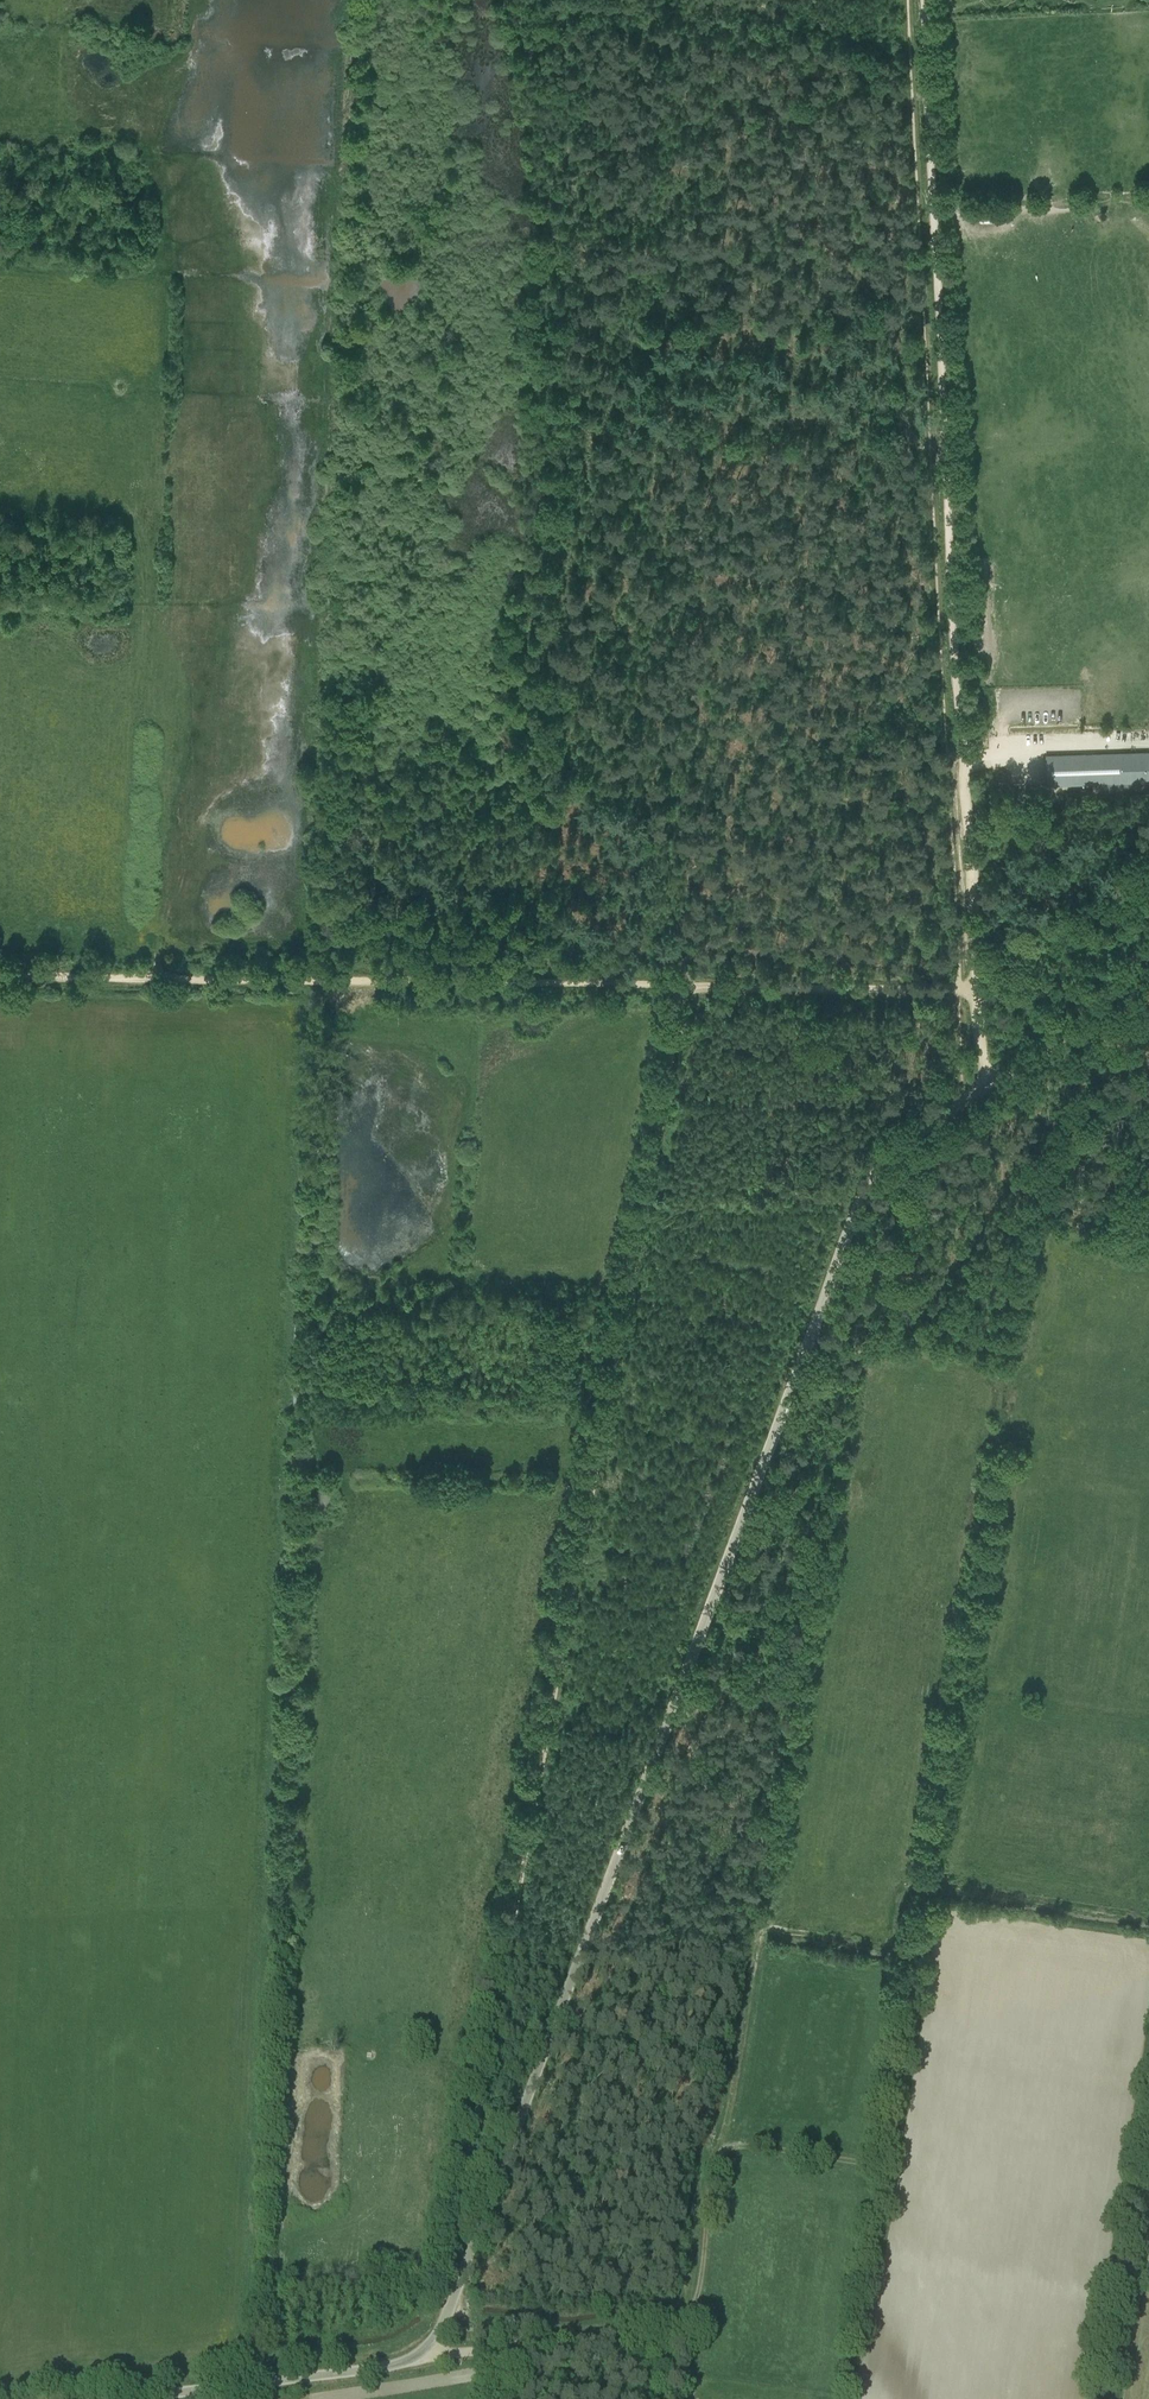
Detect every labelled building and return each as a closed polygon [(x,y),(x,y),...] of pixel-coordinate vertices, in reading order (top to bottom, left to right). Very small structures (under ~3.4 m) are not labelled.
[(1117,754),(1118,795),(1148,795),(1148,753),(1117,754)] [(1117,754),(1084,755),(1046,756),(1047,785),(1092,783),(1092,796),(1118,795),(1117,754)]
